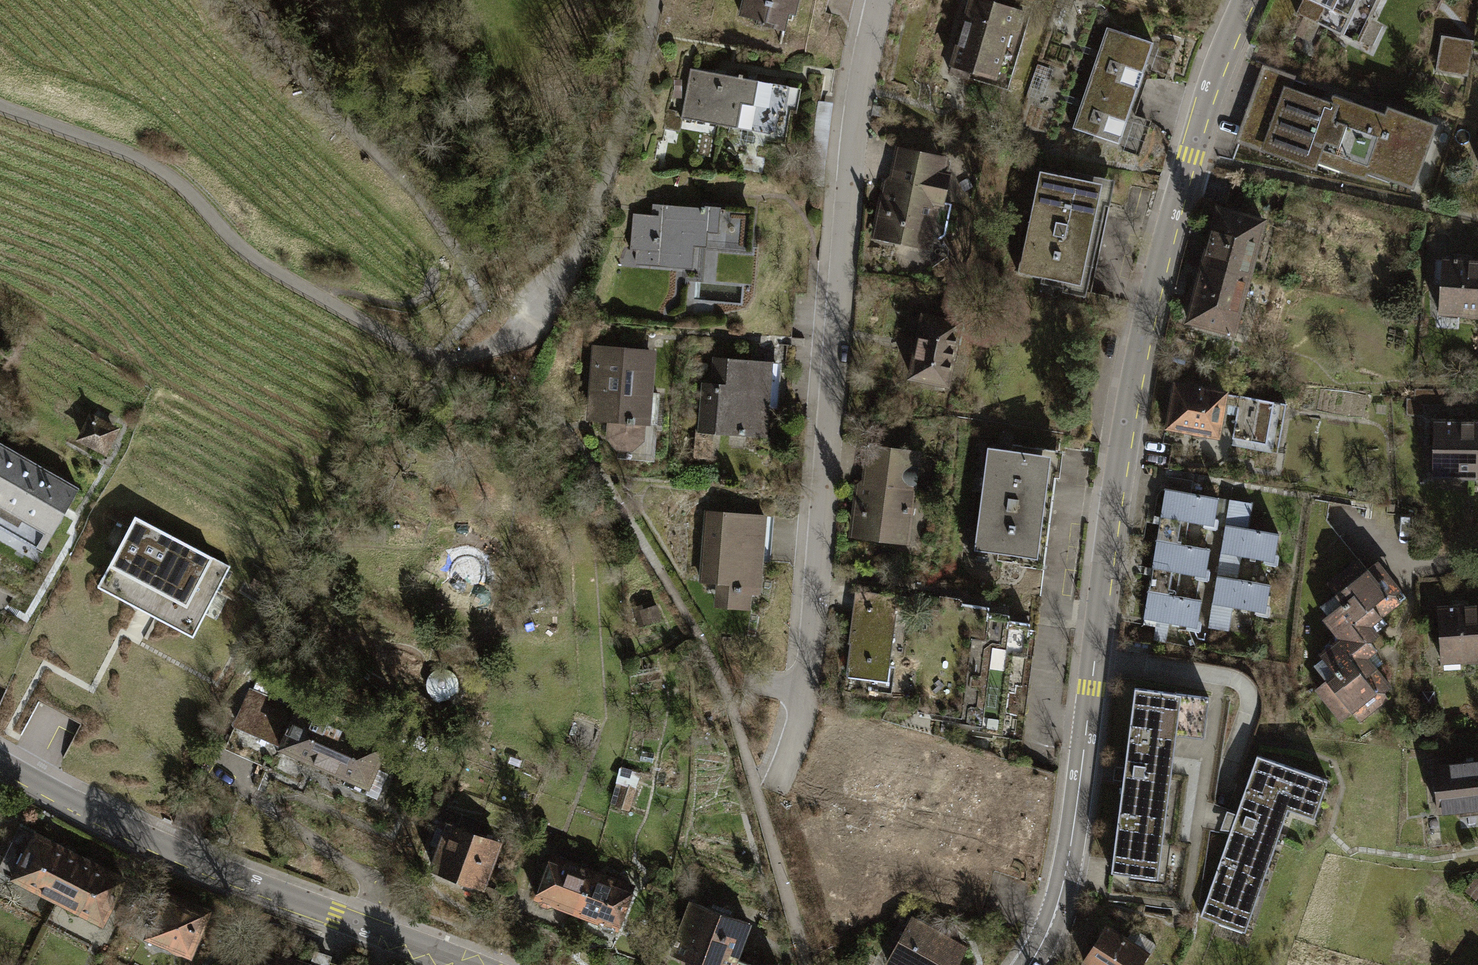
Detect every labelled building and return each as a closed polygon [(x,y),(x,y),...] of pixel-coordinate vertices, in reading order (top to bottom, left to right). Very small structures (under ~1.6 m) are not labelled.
[(798,0),(743,0),(738,28),(791,38),(798,0)] [(969,0),(968,0),(951,69),(1001,82),(1019,12),(969,0)] [(1297,13),(1360,43),(1381,0),(1303,0),(1297,13)] [(1082,70),(1144,91),(1151,68),(1180,78),(1193,39),(1177,34),(1173,46),(1160,41),(1158,49),(1096,28),(1082,70)] [(1434,59),(1460,63),(1464,37),(1438,32),(1434,59)] [(1321,164),(1342,108),(1293,90),(1297,80),(1267,69),(1240,143),(1319,172),(1321,164)] [(1144,91),(1082,70),(1063,126),(1138,152),(1135,161),(1155,168),(1168,129),(1135,118),(1144,91)] [(761,113),(766,87),(692,73),(682,123),(744,135),(748,110),(761,113)] [(748,110),(744,135),(784,143),(790,112),(801,114),(804,95),(766,87),(761,113),(748,110)] [(1342,108),(1321,164),(1368,181),(1370,175),(1417,192),(1441,127),(1387,107),(1384,115),(1345,101),(1342,108)] [(869,243),(932,258),(944,210),(951,212),(960,176),(950,174),(954,156),(900,144),(893,176),(883,188),(869,243)] [(1116,188),(1045,173),(1021,283),(1092,298),(1116,188)] [(1219,198),(1204,258),(1260,272),(1276,212),(1219,198)] [(653,212),(633,210),(631,247),(637,247),(636,262),(693,266),(694,243),(750,246),(752,208),(653,203),(653,212)] [(1204,258),(1188,318),(1245,332),(1260,272),(1204,258)] [(1442,259),(1438,317),(1477,319),(1477,261),(1442,259)] [(910,377),(946,384),(959,323),(923,316),(910,377)] [(665,356),(599,352),(594,431),(614,433),(614,451),(623,462),(644,463),(656,452),(657,435),(666,436),(669,401),(662,400),(665,356)] [(777,445),(782,367),(718,362),(716,389),(710,389),(705,461),(719,462),(720,441),(777,445)] [(1167,428),(1220,438),(1226,406),(1228,394),(1175,384),(1167,428)] [(1442,385),(1411,384),(1410,393),(1404,393),(1403,410),(1419,410),(1419,399),(1442,400),(1442,385)] [(1286,404),(1228,394),(1226,406),(1238,408),(1233,439),(1279,447),(1286,404)] [(121,430),(92,416),(79,444),(108,457),(121,430)] [(1470,482),(1473,418),(1431,416),(1428,480),(1470,482)] [(1473,418),(1470,482),(1477,482),(1477,418),(1473,418)] [(859,489),(852,543),(915,551),(928,450),(873,443),(867,490),(859,489)] [(42,548),(64,509),(77,487),(0,444),(0,525),(42,548)] [(1046,454),(987,447),(974,549),(1034,556),(1046,454)] [(1159,533),(1223,543),(1229,504),(1166,494),(1159,533)] [(1218,568),(1282,579),(1288,538),(1258,533),(1262,510),(1229,504),(1223,543),(1218,568)] [(135,516),(98,585),(147,612),(194,637),(230,567),(135,516)] [(773,520),(712,518),(708,589),(723,589),(722,616),(758,617),(760,591),(770,591),(773,520)] [(1150,585),(1214,596),(1218,568),(1223,543),(1159,533),(1150,585)] [(1338,639),(1373,647),(1386,637),(1376,624),(1398,607),(1359,557),(1327,583),(1342,603),(1322,619),(1338,639)] [(1282,579),(1218,568),(1214,596),(1207,636),(1231,640),(1235,615),(1274,622),(1282,579)] [(1214,596),(1150,585),(1144,625),(1207,636),(1214,596)] [(896,595),(865,591),(863,613),(853,612),(846,672),(870,675),(871,665),(888,667),(896,595)] [(639,626),(658,621),(653,603),(634,608),(639,626)] [(961,618),(963,604),(957,603),(957,608),(949,608),(946,608),(945,610),(931,609),(918,703),(932,706),(932,711),(953,714),(956,714),(964,654),(962,651),(960,649),(955,649),(956,634),(984,637),(986,627),(981,627),(983,611),(978,611),(978,616),(967,616),(965,619),(961,618)] [(990,607),(963,604),(961,618),(965,619),(967,616),(978,616),(978,611),(983,611),(981,627),(986,627),(986,626),(989,612),(990,607)] [(1444,612),(1447,669),(1477,667),(1477,610),(1444,612)] [(1009,615),(989,612),(986,626),(987,624),(989,624),(992,624),(998,625),(998,619),(1003,619),(1002,632),(1007,632),(1008,620),(1009,615)] [(1002,632),(1003,619),(998,619),(998,625),(992,624),(989,624),(987,624),(986,626),(986,627),(984,637),(956,634),(955,649),(960,649),(962,651),(964,654),(956,714),(953,714),(952,719),(973,722),(976,722),(984,663),(982,660),(979,657),(975,657),(977,642),(1005,645),(1007,632),(1002,632)] [(1029,623),(1008,620),(1007,632),(1008,632),(1010,630),(1012,628),(1014,627),(1017,627),(1029,628),(1029,623)] [(1026,654),(1029,628),(1017,627),(1014,627),(1012,628),(1010,630),(1008,632),(1007,632),(1005,645),(977,642),(975,657),(979,657),(982,660),(984,663),(976,722),(973,722),(973,727),(993,730),(996,730),(1004,672),(1003,669),(1001,667),(999,666),(995,666),(997,650),(1026,654)] [(1373,647),(1338,639),(1315,657),(1334,681),(1314,696),(1342,732),(1384,699),(1372,683),(1390,669),(1373,647)] [(1014,738),(1026,654),(997,650),(995,666),(999,666),(1001,667),(1003,669),(1004,672),(996,730),(993,730),(993,735),(1014,738)] [(312,777),(382,806),(394,778),(387,776),(395,757),(353,740),(356,733),(302,712),(306,703),(253,681),(224,751),(308,785),(312,777)] [(1130,686),(1107,869),(1155,875),(1173,729),(1205,732),(1210,695),(1130,686)] [(1264,761),(1207,920),(1254,936),(1298,812),(1325,821),(1337,786),(1264,761)] [(1436,767),(1442,828),(1477,824),(1477,763),(1436,767)] [(634,788),(623,785),(617,803),(628,806),(634,788)] [(482,885),(498,843),(448,825),(432,866),(459,877),(462,883),(472,886),(478,884),(482,885)] [(86,862),(26,833),(3,881),(62,910),(86,862)] [(592,871),(551,855),(536,897),(539,898),(541,902),(547,905),(552,903),(576,912),(592,871)] [(130,884),(86,862),(62,910),(107,932),(130,884)] [(633,886),(592,871),(576,912),(602,922),(604,926),(609,928),(614,926),(617,928),(633,886)] [(748,923),(692,901),(673,953),(701,963),(705,964),(732,964),(735,958),(748,923)] [(156,950),(194,964),(196,964),(213,922),(173,906),(168,919),(158,915),(151,934),(161,938),(156,950)] [(888,961),(895,964),(955,964),(964,948),(911,919),(888,961)] [(1098,964),(1156,964),(1159,959),(1114,935),(1098,964)] [(336,960),(317,954),(313,964),(334,964),(336,960)]
